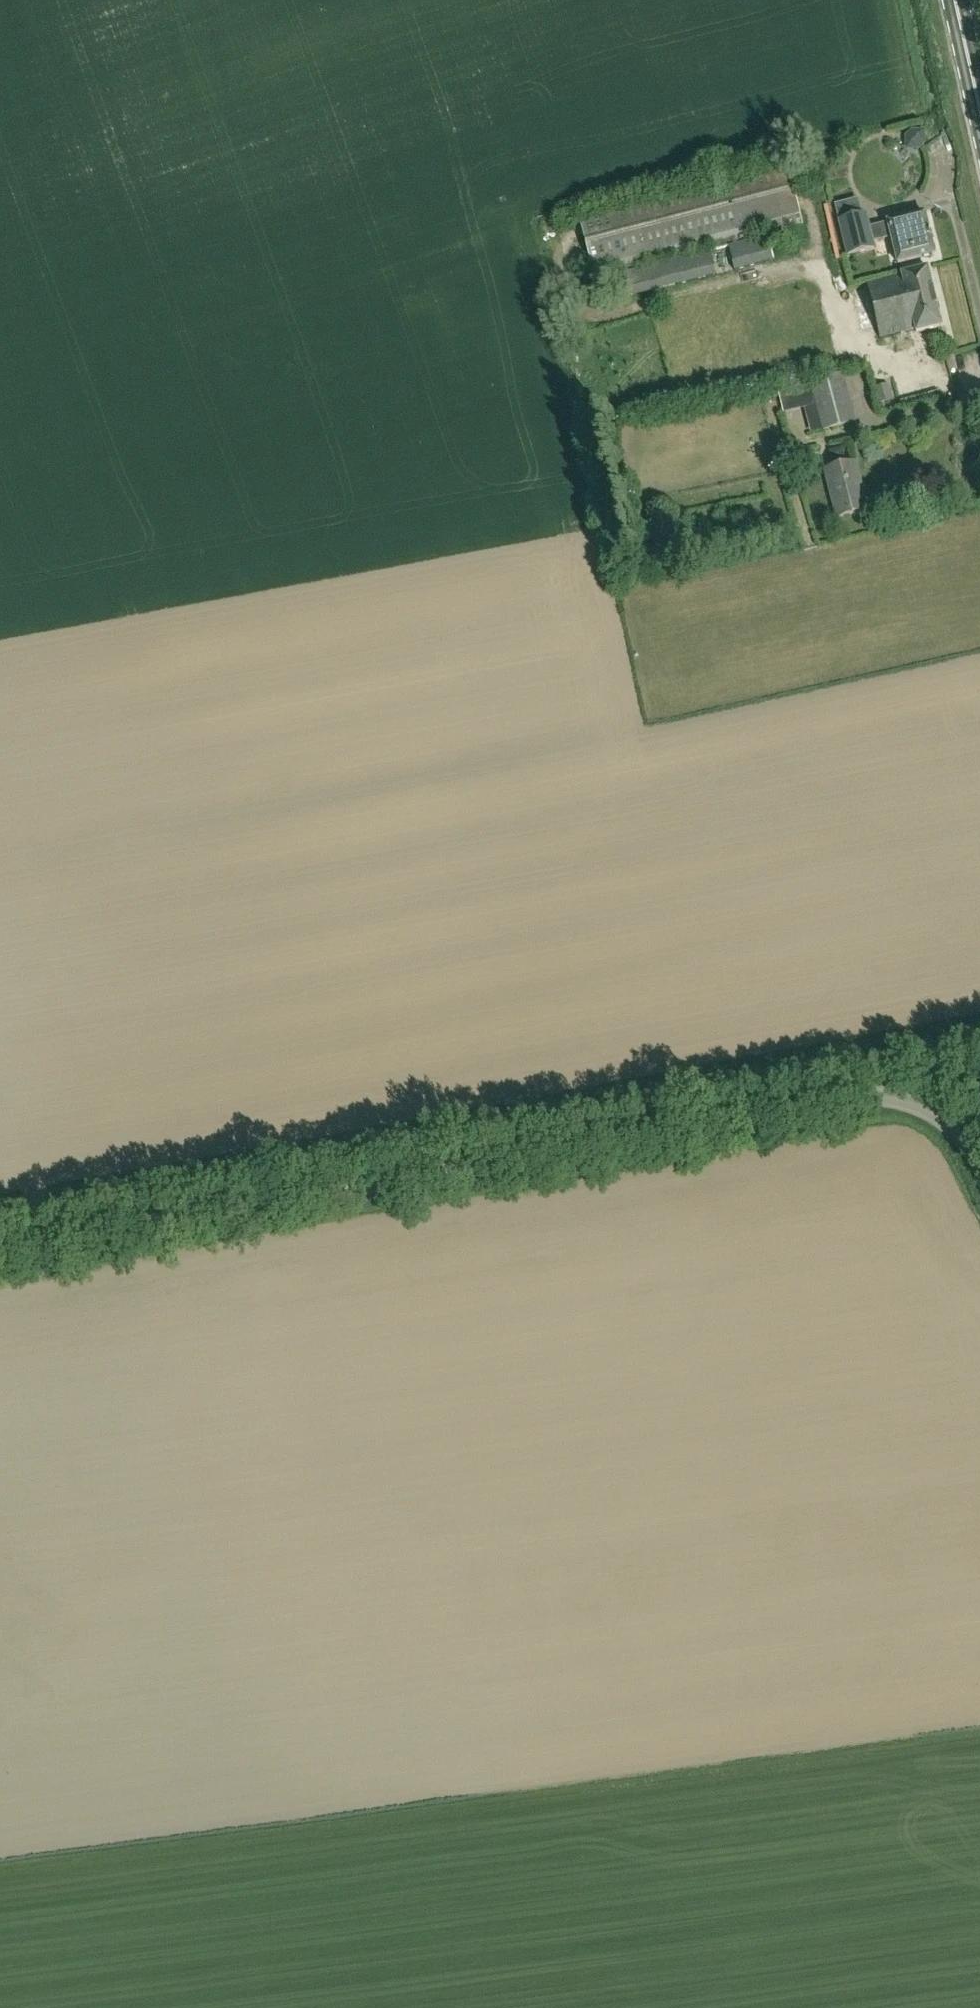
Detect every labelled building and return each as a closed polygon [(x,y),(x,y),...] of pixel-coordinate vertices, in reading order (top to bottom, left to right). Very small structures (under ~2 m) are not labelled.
[(924,144),(924,130),(910,130),(904,135),(918,150),(924,144)] [(595,277),(803,223),(788,165),(580,220),(595,277)] [(935,255),(924,213),(887,223),(888,223),(869,228),(866,215),(839,221),(848,256),(875,249),(873,242),(891,238),(898,264),(935,255)] [(771,249),(768,236),(767,236),(612,276),(618,302),(774,261),(771,249)] [(895,334),(898,346),(918,341),(916,333),(942,326),(927,267),(901,274),(902,275),(867,284),(880,338),(895,334)] [(844,373),(809,382),(822,432),(856,424),(844,373)] [(825,471),(838,518),(867,511),(854,463),(825,471)]
